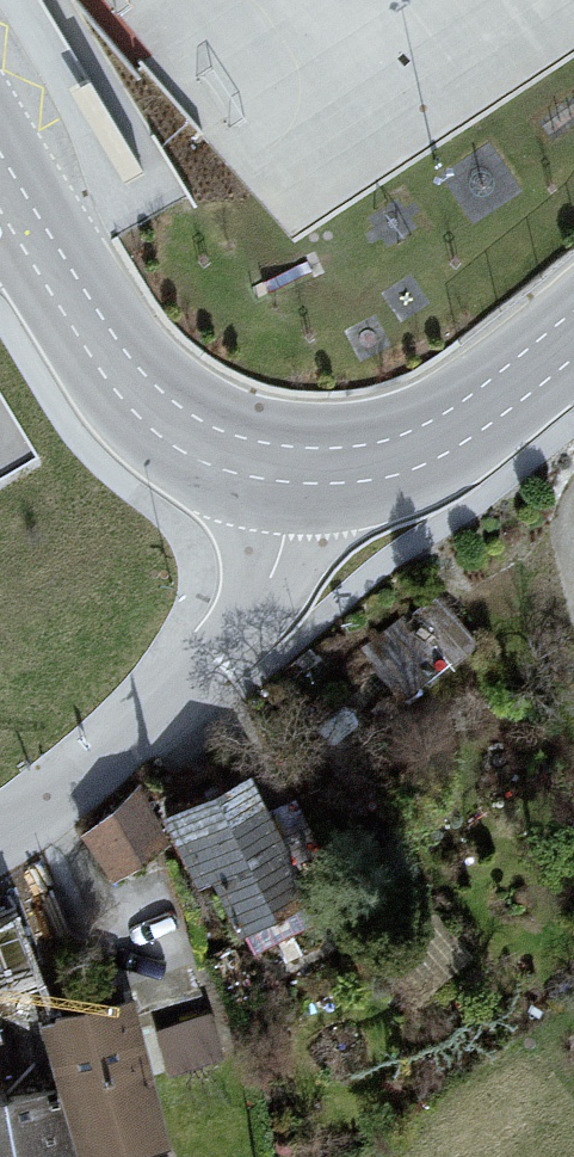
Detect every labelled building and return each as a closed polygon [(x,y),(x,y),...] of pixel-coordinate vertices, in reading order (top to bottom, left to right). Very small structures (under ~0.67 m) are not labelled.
[(256,780),(164,824),(197,892),(213,884),(240,941),(316,904),(256,780)] [(149,796),(84,819),(105,880),(171,857),(149,796)] [(42,1026),(58,1089),(76,1156),(139,1156),(170,1148),(129,1008),(42,1026)] [(163,1033),(171,1076),(208,1070),(201,1027),(163,1033)] [(0,1103),(0,1156),(76,1156),(58,1089),(0,1103)]
